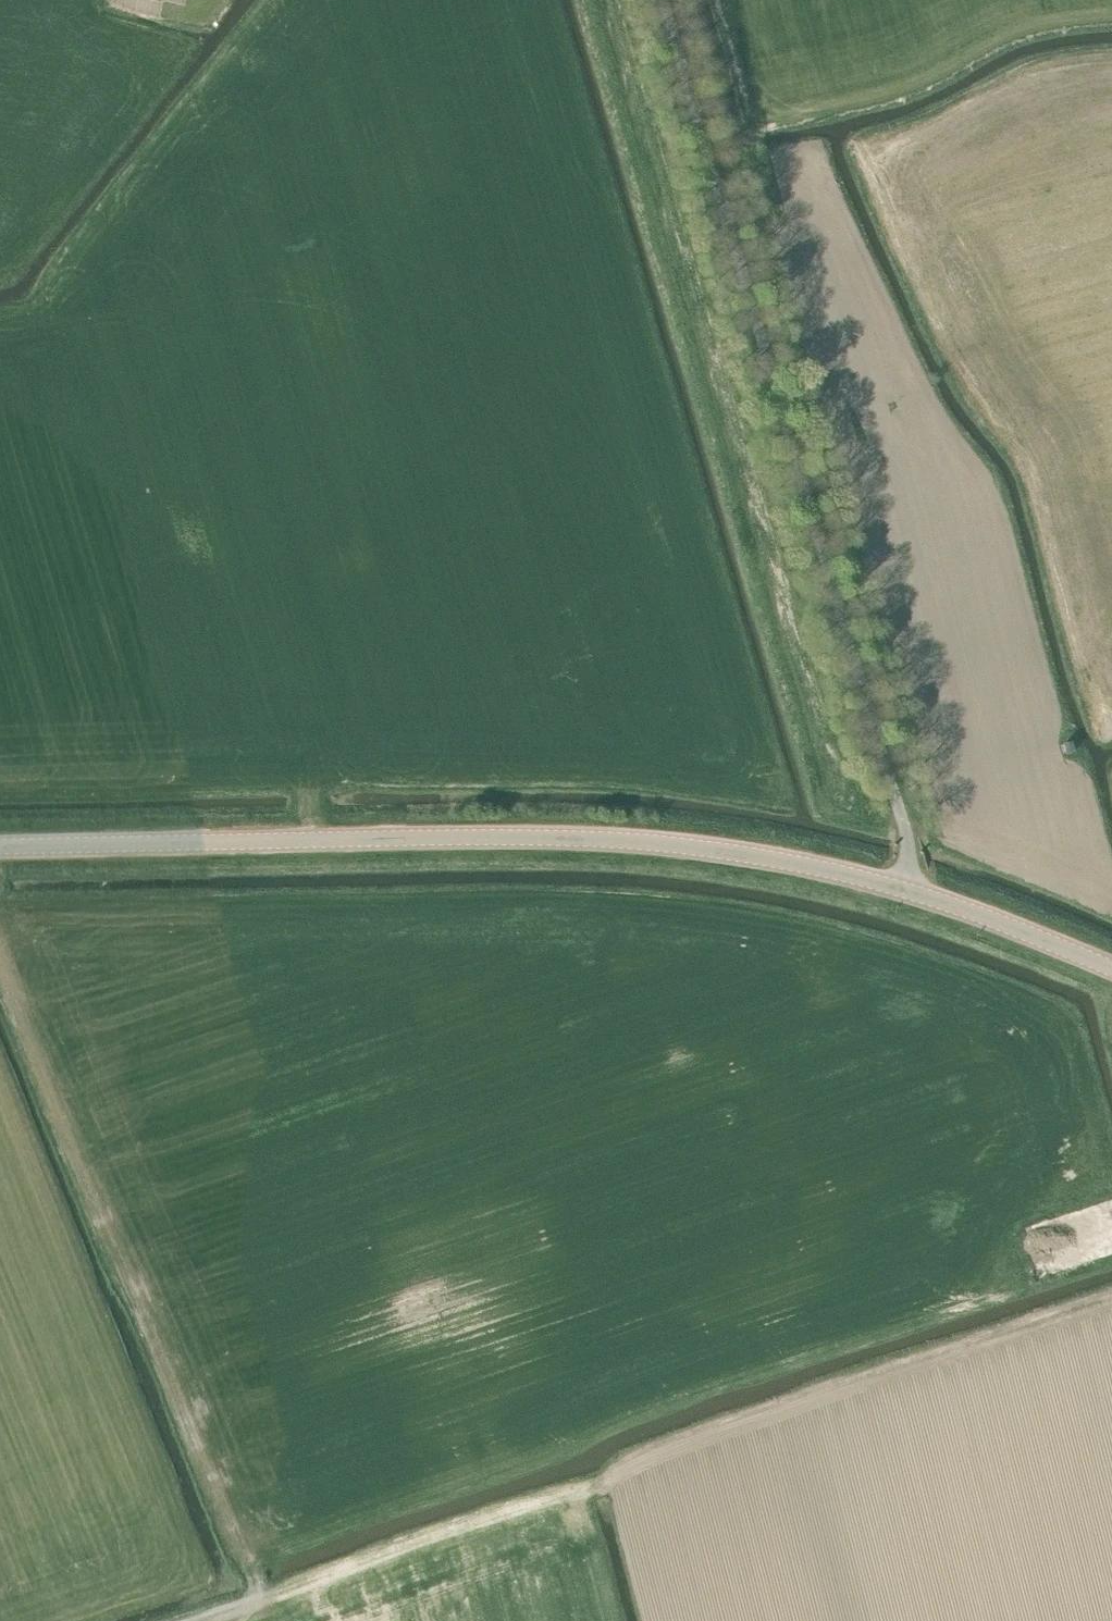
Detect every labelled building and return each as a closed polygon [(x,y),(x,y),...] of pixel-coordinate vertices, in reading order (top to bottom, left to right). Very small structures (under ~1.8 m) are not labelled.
[(1065,753),(1073,751),(1071,742),(1063,743),(1065,753)]
